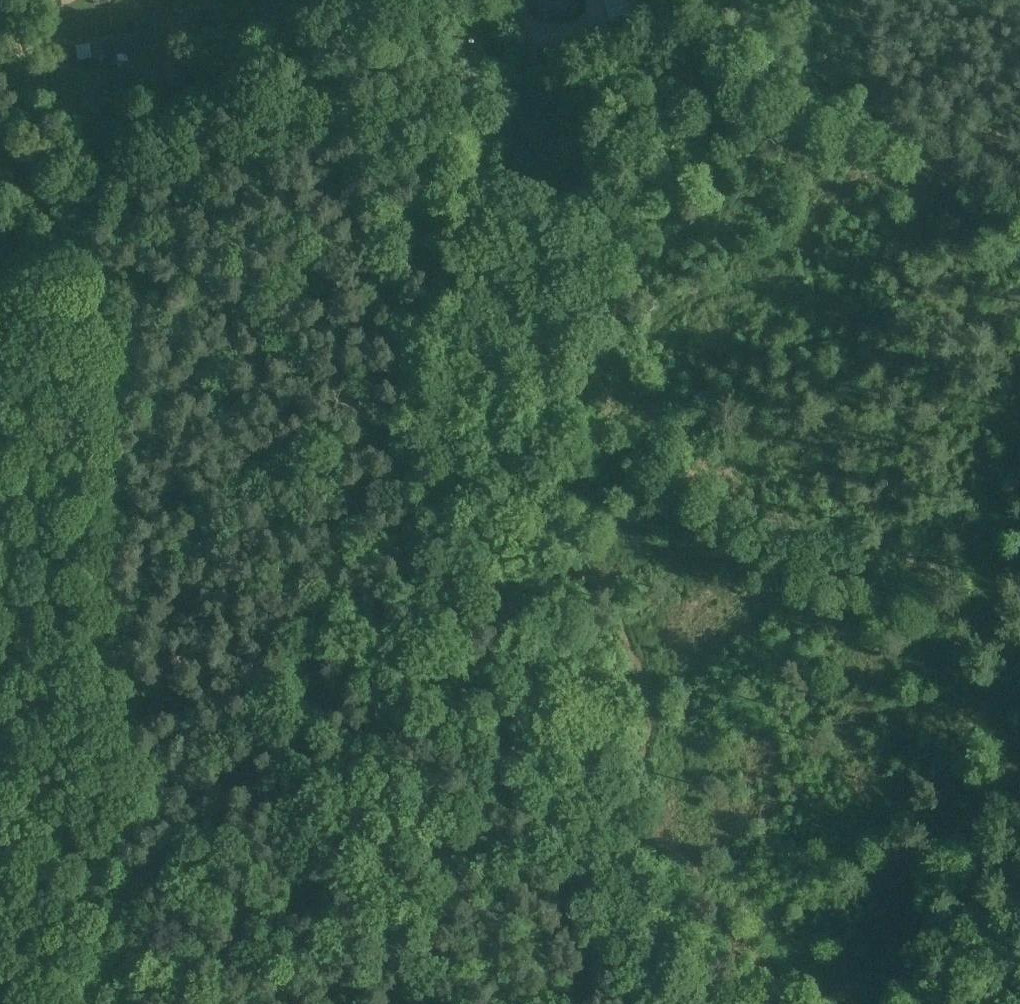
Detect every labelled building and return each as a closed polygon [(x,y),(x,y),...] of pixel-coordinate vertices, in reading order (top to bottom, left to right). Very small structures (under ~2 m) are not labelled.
[(14,18),(9,0),(0,0),(0,22),(14,18)] [(528,8),(531,12),(575,17),(574,0),(527,0),(528,8)] [(603,3),(606,24),(630,21),(655,18),(654,0),(621,0),(603,3)] [(630,21),(606,24),(608,36),(631,32),(630,21)]
